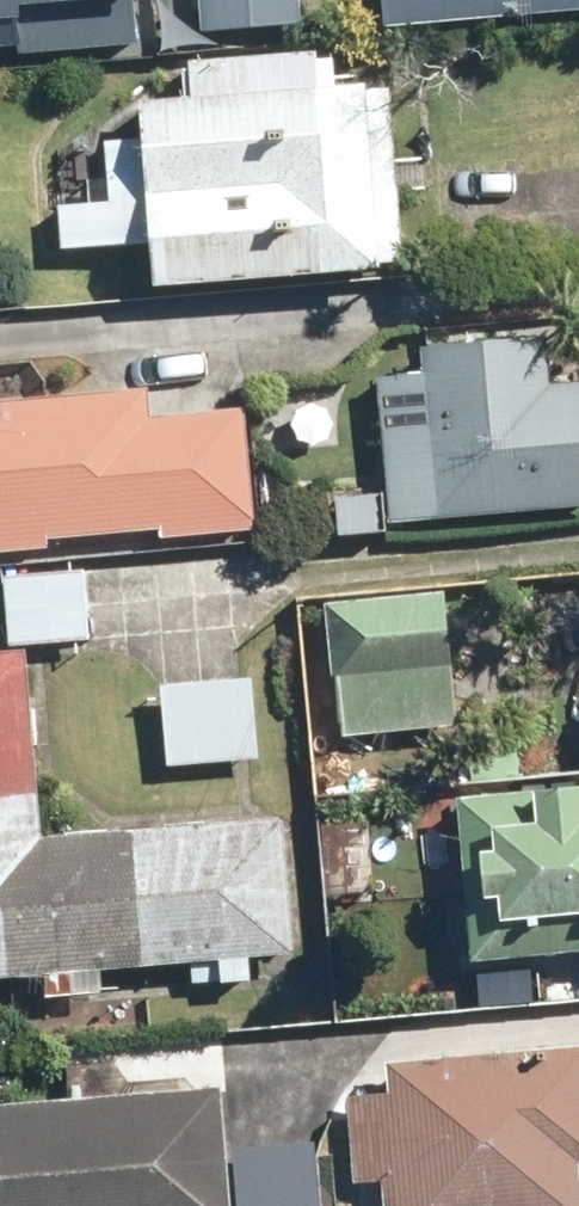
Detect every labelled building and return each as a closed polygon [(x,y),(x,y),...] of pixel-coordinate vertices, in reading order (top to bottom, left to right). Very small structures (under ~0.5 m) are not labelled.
[(17,49),(15,0),(0,0),(0,50),(17,49)] [(50,34),(129,27),(127,0),(47,0),(50,34)] [(202,31),(306,23),(304,0),(200,0),(202,31)] [(386,32),(578,14),(578,0),(384,0),(386,32)] [(153,243),(157,290),(411,273),(395,86),(327,89),(322,50),(183,61),(185,100),(144,104),(145,137),(107,139),(111,203),(60,202),(62,249),(153,243)] [(377,373),(391,519),(578,504),(578,382),(552,384),(548,338),(425,349),(425,370),(377,373)] [(48,547),(45,537),(158,527),(159,538),(260,529),(247,404),(150,414),(149,389),(0,400),(0,551),(48,547)] [(85,565),(6,571),(10,644),(91,637),(85,565)] [(450,586),(326,598),(333,675),(340,674),(346,736),(463,725),(450,586)] [(0,651),(0,976),(297,951),(286,811),(44,831),(28,648),(0,651)] [(254,673),(159,682),(167,764),(261,756),(254,673)] [(462,793),(475,958),(578,948),(578,782),(462,793)] [(346,1093),(352,1178),(383,1176),(385,1205),(578,1205),(578,1039),(388,1059),(390,1089),(346,1093)] [(0,1104),(0,1205),(323,1205),(319,1139),(230,1145),(226,1085),(0,1104)]
